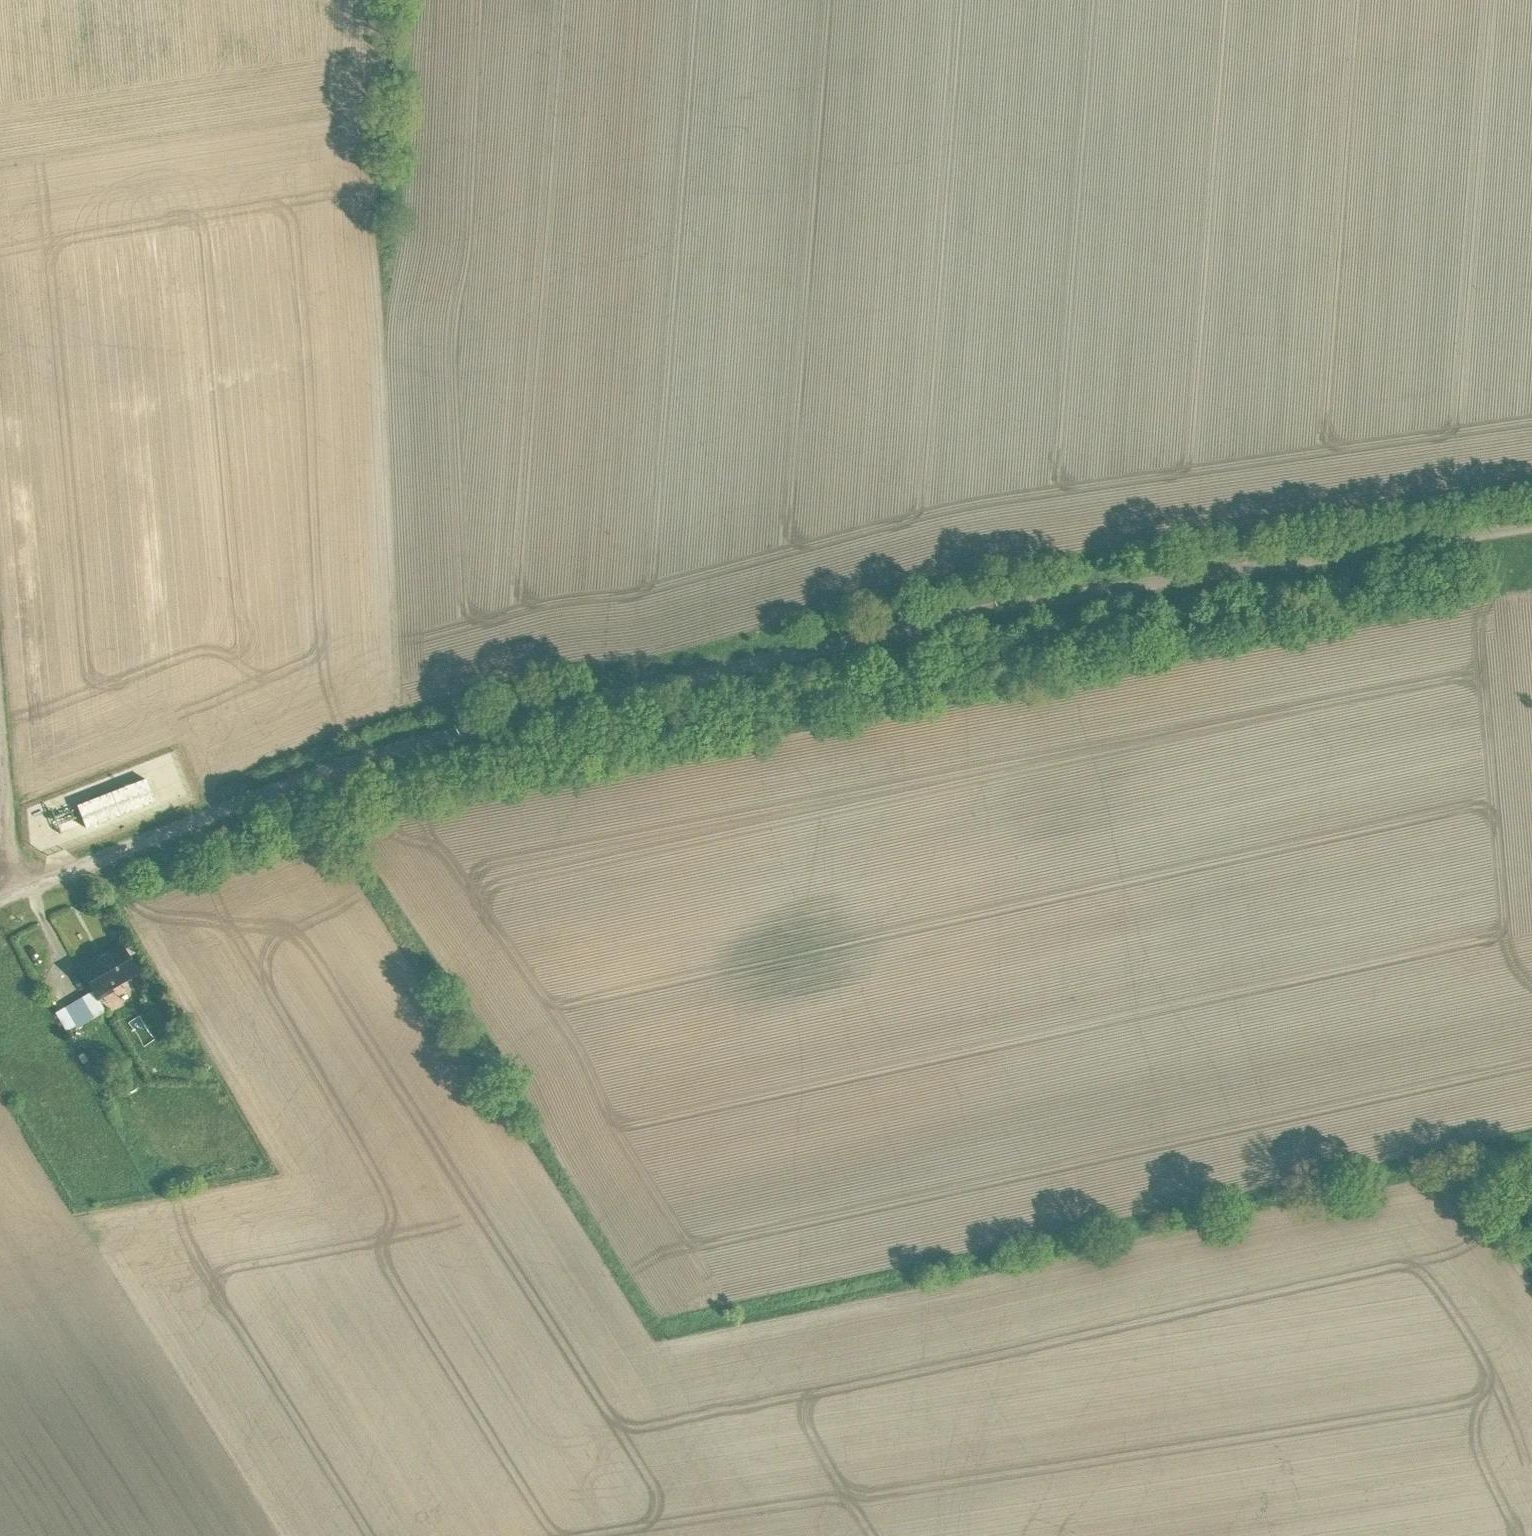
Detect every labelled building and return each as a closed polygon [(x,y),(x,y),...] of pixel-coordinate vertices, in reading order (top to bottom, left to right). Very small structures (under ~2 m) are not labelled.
[(138,978),(119,946),(78,971),(98,1005),(114,996),(112,993),(138,978)]
